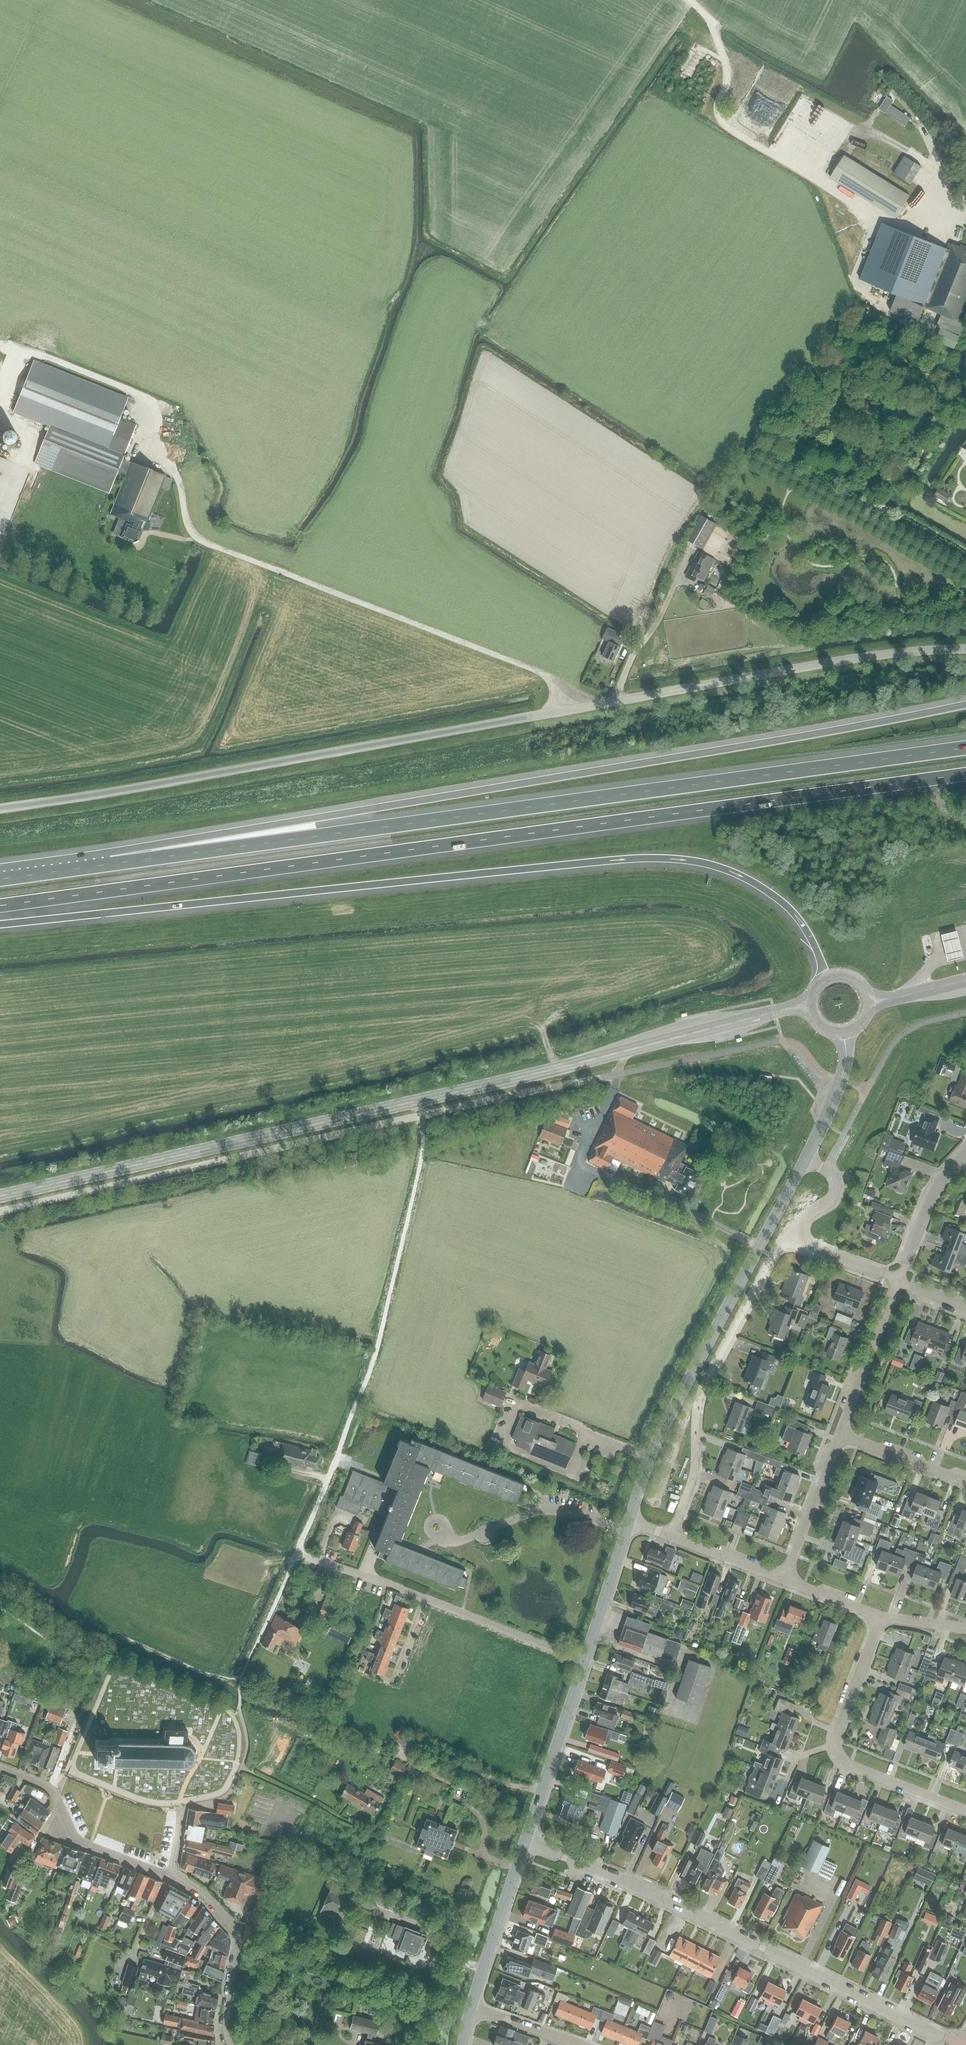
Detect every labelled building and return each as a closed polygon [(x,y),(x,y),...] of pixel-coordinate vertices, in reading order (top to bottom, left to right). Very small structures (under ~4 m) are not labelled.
[(906,125),(910,118),(890,105),(886,112),(906,125)] [(893,134),(895,130),(879,123),(877,127),(893,134)] [(915,140),(910,147),(920,153),(924,146),(915,140)] [(896,218),(910,196),(844,155),(831,178),(896,218)] [(911,184),(922,167),(905,156),(894,173),(911,184)] [(920,238),(883,223),(860,279),(926,306),(925,307),(942,314),(958,321),(965,303),(965,247),(961,245),(960,247),(950,243),(947,249),(920,238)] [(965,324),(958,321),(942,314),(937,326),(941,328),(936,340),(955,349),(965,324)] [(28,377),(14,412),(50,426),(35,463),(43,467),(108,492),(109,493),(116,474),(125,477),(110,514),(120,518),(114,534),(121,537),(134,542),(134,543),(139,541),(139,540),(143,530),(148,530),(151,524),(147,522),(161,486),(168,489),(172,480),(165,477),(166,476),(131,462),(123,459),(128,446),(136,424),(120,418),(128,399),(88,383),(40,364),(34,362),(28,377)] [(946,502),(950,495),(939,488),(935,496),(946,502)] [(701,548),(715,523),(701,515),(687,540),(701,548)] [(704,580),(715,560),(699,551),(686,576),(695,581),(697,577),(704,580)] [(713,593),(705,589),(703,594),(711,598),(713,593)] [(613,660),(622,641),(617,639),(620,634),(607,627),(602,638),(609,642),(602,655),(613,660)] [(950,929),(942,931),(943,935),(945,944),(948,955),(949,959),(957,957),(965,955),(964,951),(961,941),(958,931),(957,927),(950,929)] [(941,1057),(938,1065),(954,1071),(957,1063),(941,1057)] [(963,1073),(958,1086),(956,1086),(950,1102),(965,1108),(965,1074),(963,1073)] [(687,1196),(698,1173),(686,1167),(687,1166),(680,1162),(688,1146),(632,1119),(638,1106),(620,1098),(589,1162),(608,1170),(614,1157),(665,1182),(666,1180),(677,1185),(675,1189),(687,1196)] [(933,1149),(939,1135),(933,1132),(938,1118),(927,1114),(921,1128),(918,1127),(913,1142),(933,1149)] [(570,1120),(558,1115),(555,1123),(567,1128),(570,1120)] [(566,1129),(544,1121),(538,1136),(560,1145),(566,1129)] [(708,1151),(712,1141),(703,1137),(699,1147),(708,1151)] [(904,1148),(888,1142),(886,1146),(903,1152),(904,1148)] [(905,1191),(911,1174),(899,1169),(903,1160),(887,1154),(884,1165),(894,1168),(887,1185),(905,1191)] [(723,1168),(723,1167),(724,1166),(723,1165),(723,1164),(723,1163),(722,1163),(721,1162),(720,1162),(719,1162),(718,1162),(717,1163),(716,1164),(716,1165),(716,1166),(716,1167),(716,1168),(717,1169),(718,1170),(719,1170),(720,1170),(721,1170),(722,1169),(723,1168)] [(874,1198),(877,1191),(870,1189),(869,1190),(865,1189),(864,1194),(874,1198)] [(962,1200),(957,1214),(963,1217),(965,1210),(965,1201),(962,1200)] [(885,1236),(892,1233),(890,1229),(894,1218),(892,1217),(875,1211),(872,1220),(876,1221),(873,1227),(867,1224),(865,1230),(867,1234),(869,1234),(869,1236),(877,1240),(880,1245),(887,1242),(885,1236)] [(962,1243),(965,1234),(958,1231),(949,1227),(947,1226),(942,1238),(950,1241),(947,1249),(965,1256),(965,1246),(962,1243)] [(947,1249),(944,1256),(936,1253),(932,1265),(951,1273),(952,1272),(951,1272),(955,1263),(965,1264),(965,1256),(947,1249)] [(801,1296),(808,1276),(792,1270),(787,1284),(785,1283),(782,1292),(791,1295),(788,1301),(800,1306),(804,1297),(801,1296)] [(858,1308),(864,1292),(840,1284),(834,1299),(851,1306),(849,1310),(856,1313),(857,1308),(858,1308)] [(819,1313),(822,1303),(816,1301),(813,1310),(819,1313)] [(812,1306),(805,1303),(803,1309),(809,1311),(812,1306)] [(795,1320),(798,1311),(786,1307),(784,1313),(775,1310),(772,1318),(773,1319),(768,1333),(784,1339),(792,1319),(795,1320)] [(801,1313),(798,1322),(805,1325),(808,1316),(801,1313)] [(850,1324),(853,1318),(838,1313),(836,1319),(850,1324)] [(828,1322),(820,1319),(818,1325),(826,1328),(828,1322)] [(935,1328),(919,1322),(916,1331),(910,1329),(905,1342),(911,1345),(913,1341),(921,1344),(927,1347),(935,1328)] [(840,1358),(848,1340),(840,1337),(843,1331),(831,1327),(827,1338),(832,1341),(827,1353),(840,1358)] [(935,1328),(927,1347),(941,1352),(940,1356),(947,1359),(952,1345),(946,1343),(949,1334),(935,1328)] [(498,1344),(502,1336),(494,1333),(490,1341),(498,1344)] [(965,1351),(960,1348),(954,1361),(961,1364),(962,1360),(965,1361),(965,1350),(965,1351)] [(539,1351),(534,1364),(529,1362),(525,1371),(519,1369),(513,1384),(523,1389),(527,1380),(544,1387),(551,1371),(545,1369),(551,1356),(539,1351)] [(921,1367),(925,1353),(916,1351),(912,1365),(921,1367)] [(773,1363),(776,1357),(764,1353),(761,1359),(753,1356),(744,1380),(760,1386),(769,1362),(773,1363)] [(894,1358),(892,1364),(899,1367),(901,1360),(894,1358)] [(821,1410),(830,1387),(823,1384),(826,1376),(812,1371),(809,1379),(814,1381),(805,1403),(821,1410)] [(938,1371),(935,1380),(941,1382),(945,1374),(938,1371)] [(942,1384),(936,1382),(933,1389),(939,1391),(942,1384)] [(506,1392),(487,1384),(481,1400),(499,1407),(506,1392)] [(963,1411),(965,1402),(965,1393),(961,1391),(957,1402),(958,1402),(952,1416),(958,1418),(955,1425),(965,1429),(965,1412),(963,1411)] [(917,1416),(923,1402),(915,1399),(914,1403),(892,1394),(886,1411),(908,1420),(911,1413),(917,1416)] [(771,1397),(768,1404),(780,1408),(782,1402),(773,1398),(771,1397)] [(775,1407),(757,1400),(753,1409),(771,1416),(775,1407)] [(958,1402),(957,1402),(952,1400),(949,1407),(935,1401),(927,1421),(942,1427),(947,1414),(952,1416),(958,1402)] [(750,1408),(750,1407),(735,1402),(726,1426),(741,1432),(746,1419),(748,1420),(752,1408),(750,1408)] [(566,1468),(576,1444),(558,1437),(556,1437),(556,1438),(551,1436),(554,1429),(539,1422),(521,1415),(512,1438),(518,1440),(516,1445),(533,1452),(531,1455),(566,1468)] [(809,1426),(794,1421),(790,1419),(788,1426),(787,1426),(782,1439),(790,1442),(788,1450),(802,1455),(807,1442),(808,1443),(811,1435),(806,1433),(809,1426)] [(340,1495),(336,1506),(357,1515),(360,1509),(362,1504),(387,1514),(382,1529),(374,1527),(373,1532),(370,1531),(361,1529),(359,1533),(368,1536),(371,1537),(377,1540),(376,1543),(374,1548),(380,1550),(386,1552),(388,1553),(385,1561),(456,1589),(458,1585),(464,1587),(466,1578),(462,1576),(464,1570),(398,1544),(429,1468),(516,1503),(524,1483),(420,1442),(410,1438),(409,1443),(400,1439),(383,1482),(353,1470),(343,1496),(340,1495)] [(316,1469),(320,1457),(316,1456),(317,1450),(312,1449),(311,1451),(283,1443),(277,1461),(306,1469),(307,1466),(316,1469)] [(740,1468),(745,1455),(728,1448),(725,1455),(724,1454),(721,1461),(740,1468)] [(764,1462),(766,1456),(748,1450),(746,1456),(763,1463),(763,1462),(764,1462)] [(259,1466),(262,1455),(249,1451),(245,1462),(259,1466)] [(785,1470),(787,1465),(766,1456),(764,1462),(776,1467),(785,1470)] [(735,1481),(740,1468),(721,1461),(719,1467),(720,1468),(718,1474),(735,1481)] [(780,1476),(777,1482),(796,1490),(799,1483),(797,1482),(800,1476),(785,1470),(776,1467),(773,1474),(780,1476)] [(893,1493),(897,1483),(878,1475),(876,1481),(861,1476),(857,1488),(874,1495),(876,1488),(893,1493)] [(752,1494),(754,1488),(753,1488),(754,1487),(740,1482),(738,1489),(752,1494)] [(794,1496),(796,1490),(777,1482),(775,1489),(763,1484),(761,1491),(754,1488),(752,1494),(770,1501),(774,1503),(776,1497),(790,1502),(792,1496),(794,1496)] [(726,1505),(731,1492),(713,1486),(711,1492),(709,1492),(707,1498),(726,1505)] [(871,1501),(874,1495),(857,1488),(852,1500),(867,1505),(864,1511),(878,1517),(882,1506),(871,1501)] [(749,1500),(752,1494),(738,1489),(735,1495),(749,1500)] [(923,1513),(929,1497),(917,1492),(912,1506),(906,1504),(902,1515),(913,1519),(917,1511),(923,1513)] [(768,1507),(770,1501),(752,1494),(749,1500),(762,1505),(760,1511),(766,1514),(768,1507)] [(937,1529),(942,1517),(936,1515),(941,1501),(929,1497),(923,1513),(929,1515),(926,1525),(937,1529)] [(721,1518),(726,1505),(707,1498),(705,1505),(706,1505),(704,1512),(721,1518)] [(783,1520),(786,1513),(768,1507),(766,1514),(763,1520),(782,1527),(785,1520),(783,1520)] [(740,1526),(745,1512),(739,1510),(738,1510),(733,1523),(740,1526)] [(963,1510),(958,1524),(952,1521),(948,1532),(959,1536),(963,1528),(965,1529),(965,1511),(963,1510)] [(745,1512),(740,1526),(745,1528),(750,1514),(745,1512)] [(901,1519),(894,1516),(890,1524),(898,1527),(901,1519)] [(780,1533),(782,1527),(763,1520),(758,1533),(776,1539),(778,1533),(780,1533)] [(839,1533),(857,1539),(859,1533),(870,1536),(875,1525),(861,1520),(859,1526),(844,1521),(839,1533)] [(348,1531),(342,1546),(354,1551),(360,1536),(358,1535),(359,1533),(361,1529),(363,1524),(355,1521),(350,1532),(348,1531)] [(835,1544),(850,1550),(846,1558),(860,1563),(865,1550),(854,1545),(857,1539),(839,1533),(835,1544)] [(888,1571),(894,1555),(888,1552),(891,1542),(880,1538),(876,1550),(882,1553),(876,1567),(888,1571)] [(668,1570),(676,1550),(667,1547),(665,1552),(650,1547),(645,1559),(660,1565),(661,1567),(668,1570)] [(911,1564),(916,1552),(905,1548),(901,1557),(894,1555),(888,1571),(900,1576),(905,1562),(911,1564)] [(383,1559),(386,1552),(380,1550),(378,1557),(383,1559)] [(931,1563),(925,1561),(927,1556),(916,1552),(911,1564),(917,1566),(912,1580),(924,1584),(930,1568),(929,1568),(931,1563)] [(839,1568),(842,1561),(835,1558),(833,1565),(839,1568)] [(947,1577),(951,1565),(940,1561),(936,1570),(930,1568),(924,1584),(935,1589),(941,1575),(947,1577)] [(963,1575),(965,1566),(965,1565),(959,1562),(955,1572),(963,1575)] [(659,1573),(659,1572),(649,1568),(647,1574),(641,1572),(636,1584),(653,1590),(661,1594),(668,1576),(659,1573)] [(702,1575),(693,1572),(690,1580),(699,1583),(702,1575)] [(715,1594),(721,1576),(710,1572),(697,1607),(703,1609),(705,1604),(708,1596),(707,1596),(708,1592),(714,1594),(715,1594)] [(739,1582),(728,1578),(720,1599),(721,1599),(717,1608),(716,1607),(713,1615),(720,1618),(726,1600),(732,1603),(736,1592),(735,1592),(739,1582)] [(952,1595),(965,1601),(965,1600),(965,1581),(961,1579),(958,1578),(954,1589),(952,1595)] [(689,1583),(685,1594),(694,1597),(699,1587),(689,1583)] [(772,1599),(756,1593),(751,1608),(750,1607),(748,1613),(742,1611),(734,1633),(743,1637),(750,1617),(765,1623),(768,1614),(766,1613),(772,1599)] [(655,1615),(660,1602),(651,1599),(650,1600),(634,1594),(629,1606),(646,1612),(655,1615)] [(714,1594),(711,1603),(716,1605),(719,1596),(715,1594),(714,1594)] [(743,1600),(737,1598),(733,1608),(739,1610),(743,1600)] [(675,1604),(662,1599),(658,1609),(671,1614),(675,1604)] [(680,1605),(691,1610),(694,1603),(682,1599),(680,1605)] [(323,1604),(319,1612),(329,1617),(333,1609),(323,1604)] [(404,1620),(409,1609),(395,1604),(392,1611),(385,1608),(384,1612),(404,1620)] [(783,1610),(781,1615),(779,1620),(777,1619),(773,1628),(789,1634),(794,1620),(801,1622),(805,1612),(789,1606),(787,1612),(783,1610)] [(400,1631),(404,1620),(384,1612),(382,1616),(389,1619),(387,1626),(400,1631)] [(296,1644),(303,1630),(277,1615),(262,1644),(272,1650),(276,1644),(279,1645),(283,1638),(296,1644)] [(675,1663),(681,1644),(647,1632),(650,1624),(627,1616),(618,1644),(675,1663)] [(817,1628),(813,1640),(819,1642),(816,1648),(824,1651),(820,1662),(817,1669),(824,1672),(826,1665),(831,1654),(825,1651),(830,1640),(836,1625),(824,1620),(820,1629),(817,1628)] [(696,1623),(690,1621),(687,1628),(694,1631),(696,1623)] [(396,1642),(400,1631),(387,1626),(384,1633),(377,1630),(375,1634),(396,1642)] [(677,1630),(675,1635),(676,1638),(679,1639),(682,1637),(684,1632),(683,1630),(680,1629),(677,1630)] [(729,1641),(732,1633),(726,1631),(723,1639),(729,1641)] [(392,1653),(396,1642),(375,1634),(374,1638),(381,1641),(378,1648),(392,1653)] [(797,1650),(789,1647),(787,1653),(795,1656),(797,1650)] [(378,1648),(376,1654),(362,1649),(360,1653),(367,1656),(388,1664),(392,1653),(378,1648)] [(910,1668),(915,1654),(897,1648),(895,1654),(893,1654),(891,1660),(910,1668)] [(630,1672),(635,1658),(625,1655),(625,1656),(615,1653),(611,1664),(621,1668),(620,1669),(630,1672)] [(383,1675),(388,1664),(367,1656),(366,1660),(372,1663),(370,1670),(383,1675)] [(951,1680),(958,1661),(952,1658),(951,1660),(945,1657),(942,1665),(931,1660),(927,1670),(933,1672),(931,1679),(942,1683),(944,1678),(951,1680)] [(926,1674),(927,1670),(931,1660),(924,1658),(919,1671),(926,1674)] [(698,1705),(711,1667),(688,1659),(676,1697),(698,1705)] [(908,1674),(910,1668),(891,1660),(888,1667),(890,1667),(887,1674),(905,1681),(908,1674)] [(965,1680),(965,1665),(964,1665),(965,1663),(958,1661),(951,1680),(964,1685),(965,1680)] [(71,1675),(70,1663),(49,1666),(51,1677),(71,1675)] [(764,1671),(757,1667),(755,1673),(762,1677),(764,1671)] [(928,1686),(931,1679),(933,1672),(927,1670),(926,1674),(922,1684),(928,1686)] [(652,1685),(654,1679),(632,1672),(630,1678),(652,1685)] [(652,1685),(630,1678),(628,1684),(622,1682),(623,1679),(607,1674),(603,1685),(627,1694),(630,1685),(641,1689),(640,1691),(649,1694),(652,1685)] [(911,1694),(913,1688),(900,1683),(898,1689),(911,1694)] [(630,1695),(627,1694),(603,1685),(599,1697),(610,1700),(622,1705),(624,1700),(628,1701),(630,1695)] [(910,1697),(911,1694),(898,1689),(896,1694),(889,1691),(887,1695),(880,1692),(878,1699),(876,1698),(874,1705),(893,1712),(897,1702),(901,1704),(903,1697),(909,1699),(910,1697)] [(65,1711),(62,1709),(67,1694),(56,1690),(45,1718),(60,1724),(65,1711)] [(965,1697),(965,1694),(961,1693),(956,1706),(962,1708),(964,1703),(965,1697)] [(793,1734),(799,1719),(791,1716),(796,1705),(779,1698),(774,1710),(783,1713),(778,1725),(771,1722),(770,1725),(793,1734)] [(597,1702),(593,1714),(599,1716),(597,1723),(614,1729),(619,1715),(614,1714),(615,1708),(597,1702)] [(660,1709),(649,1705),(644,1718),(656,1722),(660,1709)] [(888,1727),(893,1712),(874,1705),(871,1712),(873,1712),(869,1721),(882,1726),(876,1740),(891,1746),(897,1730),(888,1727)] [(632,1720),(634,1714),(623,1710),(621,1717),(632,1720)] [(911,1728),(917,1715),(911,1713),(906,1726),(911,1728)] [(3,1736),(5,1731),(8,1732),(6,1739),(5,1738),(2,1747),(4,1748),(2,1753),(14,1757),(19,1744),(22,1744),(25,1734),(15,1730),(17,1723),(8,1720),(7,1722),(0,1720),(0,1735),(3,1736)] [(617,1739),(620,1733),(608,1729),(607,1729),(602,1727),(601,1728),(590,1724),(589,1728),(588,1728),(585,1737),(603,1743),(606,1733),(611,1735),(610,1737),(617,1739)] [(746,1737),(749,1729),(738,1725),(735,1733),(746,1737)] [(787,1749),(793,1734),(770,1725),(769,1728),(776,1731),(771,1743),(763,1739),(761,1745),(776,1751),(778,1746),(787,1749)] [(53,1771),(68,1731),(59,1728),(43,1768),(53,1771)] [(951,1744),(956,1731),(951,1728),(946,1742),(951,1744)] [(197,1759),(195,1759),(195,1752),(197,1752),(196,1751),(195,1751),(191,1746),(192,1745),(191,1744),(190,1746),(186,1745),(188,1730),(166,1730),(165,1744),(121,1744),(120,1747),(120,1748),(120,1749),(119,1749),(118,1749),(118,1751),(115,1753),(115,1763),(114,1763),(113,1765),(117,1765),(128,1766),(128,1768),(130,1768),(130,1766),(137,1766),(137,1768),(139,1768),(139,1766),(146,1766),(146,1768),(148,1768),(148,1766),(155,1766),(155,1768),(157,1768),(157,1766),(164,1767),(164,1769),(166,1769),(166,1767),(173,1767),(173,1769),(175,1769),(175,1767),(182,1767),(182,1769),(184,1769),(184,1767),(190,1766),(191,1767),(192,1767),(191,1765),(195,1760),(196,1761),(197,1759)] [(927,1738),(910,1731),(906,1741),(904,1746),(916,1750),(916,1751),(921,1754),(927,1738)] [(957,1746),(962,1733),(956,1731),(951,1744),(957,1746)] [(944,1744),(935,1741),(936,1737),(928,1734),(927,1738),(921,1754),(927,1756),(927,1755),(939,1759),(941,1755),(940,1754),(944,1744)] [(43,1767),(51,1747),(32,1740),(27,1752),(34,1754),(31,1763),(43,1767)] [(120,1747),(121,1744),(116,1744),(114,1745),(98,1745),(97,1753),(97,1763),(114,1763),(115,1763),(115,1753),(118,1751),(118,1749),(119,1749),(120,1749),(120,1748),(120,1747)] [(774,1756),(776,1751),(761,1745),(759,1751),(767,1754),(761,1768),(761,1769),(777,1775),(783,1760),(774,1756)] [(619,1754),(599,1747),(596,1754),(616,1761),(619,1754)] [(894,1751),(886,1747),(883,1755),(891,1758),(894,1751)] [(956,1751),(952,1761),(951,1761),(949,1765),(961,1770),(961,1771),(965,1773),(965,1755),(956,1751)] [(424,1763),(412,1757),(405,1769),(418,1775),(424,1763)] [(406,1765),(395,1759),(388,1771),(400,1777),(406,1765)] [(601,1782),(605,1770),(594,1766),(578,1760),(574,1772),(589,1778),(590,1780),(594,1781),(596,1780),(601,1782)] [(625,1766),(610,1760),(606,1771),(622,1777),(625,1766)] [(761,1769),(761,1768),(755,1766),(752,1773),(750,1775),(749,1779),(749,1781),(744,1792),(759,1798),(764,1787),(771,1790),(777,1775),(761,1769)] [(807,1797),(813,1782),(801,1778),(799,1783),(794,1781),(788,1796),(796,1799),(798,1794),(806,1797),(807,1797)] [(822,1809),(827,1795),(823,1793),(825,1787),(813,1782),(807,1797),(806,1797),(802,1807),(806,1808),(810,1799),(816,1801),(814,1806),(822,1809)] [(380,1802),(382,1797),(367,1789),(364,1793),(347,1783),(341,1795),(374,1813),(380,1802)] [(27,1784),(23,1791),(30,1794),(34,1788),(27,1784)] [(642,1794),(646,1787),(640,1784),(636,1791),(642,1794)] [(19,1797),(18,1796),(20,1791),(13,1787),(7,1797),(16,1802),(19,1797)] [(598,1804),(601,1796),(589,1792),(586,1799),(579,1797),(578,1799),(566,1795),(563,1804),(564,1804),(560,1816),(567,1819),(576,1822),(581,1810),(583,1811),(585,1806),(594,1809),(596,1804),(598,1804)] [(667,1797),(658,1792),(648,1811),(658,1816),(667,1797)] [(666,1805),(679,1811),(685,1798),(672,1792),(666,1805)] [(843,1812),(849,1796),(837,1792),(835,1797),(830,1796),(824,1810),(824,1814),(833,1817),(834,1813),(841,1816),(843,1812)] [(641,1795),(635,1793),(626,1811),(632,1814),(641,1795)] [(858,1824),(863,1809),(859,1807),(861,1801),(849,1796),(843,1812),(852,1815),(850,1821),(858,1824)] [(43,1823),(50,1812),(30,1798),(24,1809),(43,1823)] [(610,1799),(602,1823),(618,1828),(626,1805),(610,1799)] [(234,1814),(235,1805),(219,1803),(217,1812),(234,1814)] [(880,1823),(886,1808),(874,1803),(872,1809),(867,1807),(861,1822),(869,1825),(871,1819),(880,1823)] [(19,1806),(15,1811),(19,1814),(16,1819),(36,1834),(43,1823),(19,1806)] [(726,1807),(722,1816),(729,1819),(733,1810),(726,1807)] [(886,1808),(880,1823),(889,1826),(887,1832),(895,1835),(901,1820),(896,1818),(898,1812),(886,1808)] [(189,1809),(186,1824),(208,1827),(208,1825),(221,1827),(226,1825),(228,1819),(223,1815),(210,1812),(189,1809)] [(752,1820),(758,1823),(761,1817),(754,1814),(752,1820)] [(916,1837),(922,1822),(910,1817),(908,1823),(903,1821),(897,1836),(905,1839),(907,1833),(916,1837)] [(637,1842),(646,1826),(631,1818),(622,1835),(624,1836),(619,1846),(630,1851),(635,1841),(637,1842)] [(446,1857),(457,1830),(427,1819),(423,1828),(422,1828),(419,1836),(420,1836),(416,1845),(426,1849),(424,1853),(432,1856),(434,1852),(446,1857)] [(7,1831),(0,1841),(0,1845),(11,1853),(20,1840),(29,1846),(35,1837),(14,1822),(8,1831),(7,1831)] [(931,1849),(937,1834),(932,1832),(934,1827),(922,1822),(916,1837),(925,1841),(923,1846),(931,1849)] [(667,1858),(673,1845),(663,1841),(667,1831),(669,1826),(663,1823),(661,1828),(660,1828),(656,1838),(658,1839),(652,1850),(657,1853),(652,1862),(661,1867),(666,1857),(667,1858)] [(206,1842),(209,1827),(208,1827),(186,1824),(184,1837),(206,1842)] [(953,1848),(959,1833),(947,1828),(945,1834),(940,1832),(934,1847),(942,1850),(944,1844),(953,1848)] [(705,1834),(696,1829),(689,1842),(699,1846),(705,1834)] [(959,1833),(953,1848),(950,1854),(955,1856),(957,1852),(962,1854),(960,1857),(965,1859),(965,1836),(959,1833)] [(57,1865),(64,1845),(42,1838),(34,1860),(56,1868),(57,1865)] [(233,1856),(235,1849),(225,1846),(225,1847),(185,1838),(183,1850),(209,1858),(211,1850),(233,1856)] [(829,1847),(812,1840),(800,1866),(817,1874),(829,1847)] [(243,1845),(229,1841),(228,1846),(242,1850),(243,1845)] [(64,1845),(57,1865),(77,1873),(84,1852),(64,1845)] [(686,1863),(679,1876),(689,1881),(690,1880),(695,1883),(701,1871),(704,1872),(708,1863),(713,1853),(701,1848),(695,1860),(689,1856),(686,1863)] [(720,1861),(719,1861),(723,1854),(717,1851),(703,1878),(706,1880),(702,1887),(713,1893),(714,1890),(720,1893),(727,1881),(721,1878),(724,1871),(722,1866),(719,1864),(720,1861)] [(192,1872),(198,1857),(183,1852),(180,1867),(192,1872)] [(27,1864),(30,1855),(24,1853),(21,1862),(27,1864)] [(92,1882),(101,1858),(86,1853),(78,1877),(92,1882)] [(216,1875),(220,1865),(198,1857),(192,1872),(210,1878),(212,1873),(216,1875)] [(101,1858),(92,1882),(91,1885),(97,1887),(98,1885),(106,1888),(110,1879),(114,1880),(121,1866),(101,1858)] [(771,1863),(770,1863),(763,1859),(754,1876),(763,1880),(771,1863)] [(11,1861),(3,1882),(11,1885),(19,1865),(11,1861)] [(776,1873),(779,1867),(771,1863),(763,1880),(768,1883),(774,1872),(776,1873)] [(261,1899),(268,1881),(220,1864),(220,1865),(216,1875),(216,1876),(229,1880),(223,1898),(243,1905),(243,1904),(248,1906),(252,1895),(261,1899)] [(934,1874),(917,1866),(912,1877),(930,1885),(934,1874)] [(132,1882),(136,1872),(125,1867),(117,1885),(124,1888),(121,1894),(125,1895),(127,1889),(128,1890),(131,1882),(132,1882)] [(140,1900),(150,1877),(139,1873),(129,1894),(136,1898),(134,1903),(138,1904),(138,1903),(140,1900)] [(20,1890),(25,1878),(16,1875),(11,1887),(7,1899),(15,1902),(20,1890)] [(142,1905),(144,1902),(145,1898),(153,1901),(162,1882),(150,1877),(140,1900),(138,1903),(142,1905)] [(746,1893),(751,1884),(738,1878),(731,1892),(732,1892),(728,1901),(739,1907),(746,1894),(746,1893)] [(856,1878),(847,1897),(855,1900),(860,1890),(863,1882),(856,1878)] [(70,1893),(75,1895),(80,1881),(72,1879),(67,1893),(70,1893)] [(570,1900),(572,1894),(535,1881),(530,1893),(547,1899),(549,1893),(570,1900)] [(277,1893),(283,1895),(288,1884),(282,1882),(277,1893)] [(340,1920),(353,1892),(333,1883),(320,1911),(340,1920)] [(174,1920),(179,1911),(189,1896),(169,1885),(156,1910),(173,1920),(174,1920)] [(580,1918),(591,1892),(577,1887),(567,1913),(580,1918)] [(764,1919),(767,1913),(772,1915),(783,1892),(776,1888),(771,1897),(764,1893),(753,1914),(764,1919)] [(53,1938),(54,1938),(52,1946),(57,1947),(59,1940),(75,1895),(70,1893),(53,1938)] [(811,1927),(823,1905),(804,1895),(803,1897),(796,1893),(783,1918),(785,1919),(781,1927),(789,1931),(789,1932),(795,1935),(795,1934),(803,1938),(809,1926),(811,1927)] [(181,1925),(183,1921),(184,1921),(187,1916),(189,1918),(199,1902),(190,1896),(180,1911),(179,1911),(174,1920),(173,1920),(170,1925),(168,1924),(162,1942),(161,1942),(164,1944),(177,1949),(181,1943),(180,1942),(181,1940),(175,1937),(174,1938),(173,1937),(176,1927),(178,1923),(181,1925)] [(536,1921),(551,1926),(557,1910),(548,1907),(529,1900),(526,1907),(526,1906),(523,1916),(529,1918),(529,1919),(536,1921)] [(600,1935),(613,1906),(608,1905),(609,1902),(604,1900),(603,1902),(599,1900),(594,1910),(586,1906),(574,1934),(582,1937),(584,1938),(586,1938),(588,1937),(589,1936),(591,1934),(592,1933),(593,1931),(600,1935)] [(134,1910),(130,1909),(127,1908),(123,1906),(118,1920),(128,1924),(134,1910)] [(199,1936),(211,1916),(203,1907),(189,1929),(199,1936)] [(624,1949),(640,1917),(628,1911),(622,1924),(628,1927),(618,1946),(624,1949)] [(110,1917),(103,1914),(99,1926),(105,1929),(110,1917)] [(18,1922),(14,1915),(6,1919),(9,1926),(18,1922)] [(929,1923),(936,1927),(940,1918),(932,1915),(930,1920),(929,1923)] [(955,1918),(948,1915),(946,1921),(952,1924),(955,1918)] [(199,1943),(191,1957),(198,1959),(225,1969),(228,1956),(231,1940),(230,1938),(219,1926),(211,1917),(196,1941),(199,1943)] [(645,1936),(652,1923),(640,1917),(624,1949),(629,1951),(639,1933),(645,1936)] [(881,1918),(874,1933),(877,1934),(883,1936),(883,1937),(890,1922),(889,1921),(883,1919),(881,1918)] [(619,1922),(612,1919),(605,1934),(612,1938),(619,1922)] [(951,1930),(953,1926),(944,1922),(942,1926),(951,1930)] [(842,1931),(843,1932),(838,1941),(837,1940),(834,1945),(835,1946),(831,1953),(842,1959),(846,1951),(847,1952),(858,1929),(846,1923),(842,1931)] [(167,1926),(162,1924),(155,1940),(150,1938),(148,1943),(158,1947),(167,1926)] [(901,1927),(893,1924),(888,1935),(897,1939),(901,1927)] [(405,1927),(404,1929),(395,1926),(391,1937),(400,1940),(397,1948),(415,1955),(419,1953),(423,1944),(424,1945),(427,1935),(405,1927)] [(567,1932),(554,1928),(550,1939),(571,1946),(575,1935),(573,1935),(567,1932)] [(252,1941),(253,1931),(244,1930),(243,1939),(252,1941)] [(527,1953),(533,1936),(529,1935),(529,1934),(517,1930),(511,1947),(523,1951),(527,1953)] [(548,1937),(536,1932),(532,1942),(544,1947),(548,1937)] [(692,1943),(679,1936),(669,1956),(683,1963),(692,1943)] [(655,1941),(649,1938),(642,1951),(648,1955),(655,1941)] [(938,1962),(946,1943),(936,1939),(928,1958),(938,1962)] [(870,1944),(867,1943),(862,1940),(857,1949),(855,1954),(856,1955),(851,1964),(863,1970),(870,1955),(865,1953),(870,1944)] [(179,1950),(177,1949),(164,1944),(161,1942),(158,1949),(161,1950),(164,1951),(161,1958),(165,1960),(164,1964),(172,1967),(174,1963),(181,1966),(185,1955),(178,1952),(179,1951),(179,1950)] [(179,1950),(179,1951),(186,1954),(190,1948),(181,1943),(177,1949),(179,1950)] [(683,1963),(696,1970),(706,1950),(692,1943),(683,1963)] [(79,1945),(75,1957),(82,1960),(87,1948),(79,1945)] [(894,1960),(888,1957),(892,1949),(882,1945),(875,1960),(877,1961),(871,1974),(884,1980),(894,1960)] [(913,1968),(921,1971),(930,1949),(923,1946),(913,1968)] [(655,1965),(661,1952),(654,1949),(648,1961),(655,1965)] [(706,1950),(696,1970),(710,1977),(720,1957),(706,1950)] [(225,1969),(198,1959),(197,1960),(187,1956),(184,1963),(197,1967),(198,1964),(205,1967),(203,1973),(222,1981),(225,1969)] [(553,1980),(557,1967),(533,1959),(531,1965),(508,1956),(503,1970),(527,1978),(529,1971),(553,1980)] [(182,1970),(172,1967),(164,1964),(144,1959),(141,1971),(136,1987),(146,1990),(149,1981),(143,1979),(146,1972),(159,1976),(158,1982),(168,1985),(169,1979),(178,1982),(180,1976),(188,1979),(190,1972),(182,1970)] [(77,1970),(65,1962),(61,1969),(73,1976),(77,1970)] [(906,1991),(913,1977),(906,1974),(911,1965),(905,1962),(901,1971),(897,1969),(894,1975),(898,1977),(894,1985),(906,1991)] [(138,1967),(127,1963),(121,1983),(132,1987),(138,1967)] [(732,1981),(729,1987),(734,1989),(737,1983),(744,1987),(743,1991),(748,1993),(753,1984),(748,1981),(751,1973),(739,1967),(736,1974),(732,1981)] [(930,2004),(936,1992),(940,1985),(943,1978),(930,1971),(923,1985),(917,1997),(930,2004)] [(542,2006),(545,1996),(540,1994),(540,1993),(528,1988),(526,1993),(519,1990),(521,1985),(503,1978),(495,1998),(499,2000),(496,2006),(500,2007),(503,2002),(512,2005),(514,2001),(520,2003),(519,2005),(533,2011),(536,2004),(542,2006)] [(768,2004),(777,1986),(768,1981),(760,1996),(766,1998),(764,2002),(768,2004)] [(215,2009),(219,1996),(199,1990),(200,1986),(191,1983),(190,1988),(184,1985),(182,1992),(193,1996),(194,1995),(194,1994),(197,1995),(195,2004),(198,2005),(215,2009)] [(727,1986),(721,1983),(714,1998),(720,2001),(727,1986)] [(944,1994),(937,2007),(950,2014),(956,2003),(959,2004),(965,1991),(965,1987),(957,1983),(956,1986),(950,1983),(944,1994)] [(779,2005),(786,1991),(777,1986),(768,2004),(772,2006),(773,2002),(779,2005)] [(578,2008),(565,2002),(568,1996),(557,1991),(553,2001),(559,2003),(555,2014),(573,2021),(578,2008)] [(126,2003),(134,2006),(138,1995),(129,1992),(126,2003)] [(758,2000),(751,1996),(745,2009),(752,2012),(758,2000)] [(714,1999),(710,2006),(714,2009),(718,2002),(714,1999)] [(802,2021),(811,2003),(802,1999),(795,2013),(800,2016),(798,2019),(802,2021)] [(187,2002),(177,2000),(175,2007),(185,2009),(187,2002)] [(813,2022),(820,2008),(811,2003),(802,2021),(806,2023),(808,2020),(813,2022)] [(213,2023),(215,2009),(198,2005),(195,2020),(213,2023)] [(600,2020),(604,2011),(594,2006),(591,2013),(578,2008),(573,2021),(590,2029),(595,2018),(600,2020)] [(619,2040),(625,2026),(612,2021),(614,2015),(604,2011),(600,2020),(606,2022),(601,2033),(619,2040)] [(650,2011),(647,2017),(645,2021),(651,2024),(655,2014),(650,2011)] [(790,2015),(784,2012),(780,2021),(785,2024),(790,2015)] [(213,2035),(214,2026),(198,2023),(199,2021),(165,2014),(163,2023),(177,2026),(178,2022),(181,2023),(180,2028),(213,2035)] [(374,2042),(376,2035),(380,2022),(353,2015),(350,2028),(368,2032),(366,2040),(365,2044),(384,2044),(374,2042)] [(772,2036),(781,2019),(773,2015),(767,2026),(760,2023),(757,2029),(772,2036)] [(717,2019),(710,2016),(703,2031),(711,2034),(717,2019)] [(842,2036),(849,2022),(836,2016),(830,2029),(826,2037),(831,2040),(835,2032),(842,2036)] [(673,2041),(661,2036),(665,2026),(654,2021),(651,2028),(647,2039),(652,2041),(650,2044),(671,2044),(673,2041)] [(651,2028),(641,2023),(637,2032),(625,2026),(619,2040),(630,2044),(637,2044),(641,2036),(647,2039),(651,2028)] [(806,2026),(800,2023),(798,2028),(803,2031),(806,2026)] [(811,2032),(816,2035),(821,2026),(815,2023),(811,2032)] [(514,2031),(514,2030),(501,2026),(498,2035),(497,2035),(493,2044),(522,2044),(524,2044),(526,2044),(529,2037),(514,2031)] [(198,2042),(198,2044),(215,2044),(215,2036),(181,2029),(181,2030),(179,2029),(178,2036),(180,2036),(179,2038),(198,2042)] [(878,2037),(865,2030),(858,2044),(877,2044),(874,2044),(878,2037)] [(172,2037),(162,2034),(160,2042),(170,2044),(172,2037)] [(749,2041),(736,2036),(735,2038),(732,2044),(747,2044),(749,2041)] [(716,2040),(709,2037),(706,2044),(705,2044),(704,2044),(714,2044),(716,2040)] [(827,2044),(828,2042),(818,2037),(814,2044),(828,2044),(827,2044)]
